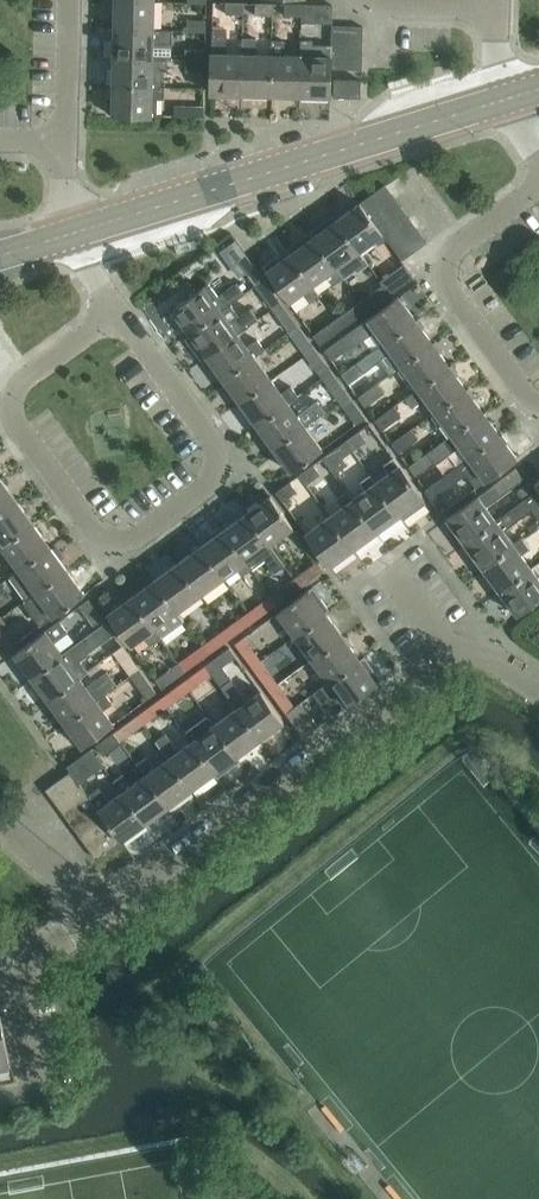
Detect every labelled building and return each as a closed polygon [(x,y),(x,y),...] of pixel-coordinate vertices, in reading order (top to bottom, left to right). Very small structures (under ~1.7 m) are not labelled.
[(115,28),(157,29),(158,1),(121,0),(116,0),(115,28)] [(227,2),(227,14),(245,15),(245,2),(227,2)] [(257,3),(256,15),(274,16),(275,3),(257,3)] [(287,4),(286,15),(303,16),(304,16),(304,4),(287,4)] [(304,16),(303,16),(303,22),(333,23),(334,5),(305,4),(304,4),(304,16)] [(187,20),(187,31),(207,32),(207,20),(187,20)] [(332,27),(331,42),(363,42),(364,28),(332,27)] [(115,28),(114,57),(157,58),(157,56),(157,50),(157,43),(173,43),(174,30),(157,29),(115,28)] [(213,53),(212,96),(243,97),(244,54),(242,54),(228,54),(228,30),(214,30),(213,53)] [(242,37),(242,54),(244,54),(243,97),(272,97),(273,55),(272,55),(256,55),(256,37),(242,37)] [(303,56),(301,98),(331,99),(332,70),(331,57),(331,56),(331,45),(313,44),(314,40),(303,40),(303,56)] [(273,41),(272,55),(273,55),(272,97),(301,98),(303,56),(286,55),(286,41),(273,41)] [(331,45),(331,56),(363,57),(363,42),(331,42),(331,45)] [(187,49),(187,61),(207,61),(207,49),(187,49)] [(114,57),(113,85),(163,86),(163,69),(168,69),(168,57),(157,56),(157,58),(114,57)] [(331,56),(331,57),(332,70),(363,71),(363,57),(331,56)] [(187,61),(187,70),(206,70),(207,61),(187,61)] [(335,82),(335,99),(361,100),(362,83),(335,82)] [(107,98),(107,111),(109,113),(112,113),(112,114),(155,115),(158,115),(159,97),(165,97),(165,86),(163,86),(113,85),(113,96),(110,96),(107,98)] [(176,106),(174,117),(205,118),(205,106),(176,106)] [(386,183),(361,201),(370,213),(395,194),(388,185),(386,183)] [(395,194),(370,213),(378,224),(403,206),(395,194)] [(361,201),(338,218),(362,251),(376,241),(380,245),(387,240),(383,235),(386,234),(378,224),(370,213),(361,201)] [(403,206),(378,224),(386,234),(387,235),(411,217),(403,206)] [(411,217),(387,235),(396,247),(420,229),(411,217)] [(314,229),(313,232),(315,235),(346,277),(357,270),(359,272),(370,263),(360,252),(362,251),(338,218),(329,225),(327,222),(324,221),(314,229)] [(420,229),(396,247),(404,258),(428,240),(420,229)] [(290,246),(290,249),(292,252),(316,285),(327,277),(329,280),(334,286),(345,278),(346,277),(315,235),(306,242),(304,239),(301,239),(290,246)] [(236,240),(221,251),(240,277),(247,272),(239,262),(248,256),(236,240)] [(277,255),(265,265),(268,269),(292,302),(304,293),(306,296),(311,303),(322,295),(317,289),(315,285),(316,285),(292,252),(283,259),(281,256),(277,255)] [(248,256),(239,262),(247,272),(257,286),(265,280),(248,256)] [(405,264),(381,281),(384,285),(386,284),(393,293),(415,277),(405,264)] [(265,280),(257,286),(274,309),(282,303),(265,280)] [(196,293),(174,310),(191,334),(232,304),(231,302),(244,293),(236,283),(217,296),(209,284),(205,287),(196,293)] [(384,285),(363,300),(370,310),(393,293),(386,284),(384,285)] [(400,298),(327,352),(334,362),(353,348),(355,350),(374,336),(383,348),(387,345),(386,344),(417,322),(400,298)] [(363,300),(340,317),(347,326),(370,310),(363,300)] [(282,303),(274,309),(290,332),(299,326),(282,303)] [(190,337),(189,339),(196,348),(199,349),(201,347),(207,355),(208,357),(240,334),(238,332),(258,318),(251,308),(240,316),(232,304),(191,334),(192,335),(190,336),(190,337)] [(340,317),(315,335),(321,345),(347,326),(340,317)] [(417,322),(386,344),(387,345),(403,367),(434,344),(417,322)] [(299,326),(290,332),(307,355),(316,349),(299,326)] [(240,334),(208,357),(225,379),(256,356),(255,355),(264,349),(258,340),(249,346),(240,334)] [(434,344),(403,367),(419,388),(420,390),(451,367),(434,344)] [(316,349),(307,355),(324,378),(333,371),(316,349)] [(256,356),(225,379),(242,402),(273,379),(256,356)] [(362,360),(343,374),(350,384),(369,370),(362,360)] [(419,388),(406,398),(413,408),(427,398),(437,412),(468,390),(451,367),(420,390),(419,388)] [(333,371),(324,378),(340,401),(349,394),(333,371)] [(273,379),(242,402),(246,408),(258,426),(290,402),(300,396),(293,386),(283,392),(273,379)] [(379,383),(360,397),(367,407),(386,393),(379,383)] [(468,390),(437,412),(453,433),(455,435),(485,412),(468,390)] [(349,394),(340,401),(346,408),(358,425),(367,418),(360,408),(349,394)] [(290,402),(258,426),(275,449),(306,426),(307,427),(327,412),(318,400),(298,415),(295,408),(290,402)] [(396,405),(375,419),(384,430),(403,416),(396,405)] [(429,452),(410,467),(417,476),(436,461),(460,443),(471,457),(472,458),(502,435),(485,412),(455,435),(453,433),(429,452)] [(306,426),(275,449),(292,472),(324,450),(307,427),(306,426)] [(413,429),(393,443),(400,453),(420,438),(413,429)] [(361,431),(346,441),(354,451),(368,441),(361,431)] [(471,457),(427,489),(434,499),(478,466),(489,480),(489,481),(519,459),(519,458),(502,435),(472,458),(471,457)] [(346,441),(323,458),(336,475),(350,465),(345,458),(354,451),(346,441)] [(378,482),(377,483),(401,515),(402,515),(403,517),(406,517),(416,510),(416,507),(415,505),(424,498),(425,498),(395,458),(386,465),(391,472),(378,482)] [(315,464),(300,474),(308,485),(322,474),(315,464)] [(480,497),(449,519),(467,544),(498,521),(496,519),(487,506),(524,479),(522,475),(517,468),(479,495),(480,497)] [(355,499),(354,499),(378,532),(401,515),(377,483),(378,482),(372,475),(361,482),(367,490),(355,499)] [(18,502),(1,479),(0,480),(0,515),(18,502)] [(291,482),(277,492),(284,502),(298,491),(291,482)] [(528,483),(518,490),(524,498),(534,491),(528,483)] [(467,544),(484,568),(515,545),(505,531),(504,530),(533,509),(538,517),(538,518),(538,498),(534,491),(524,498),(496,519),(498,521),(467,544)] [(345,507),(331,517),(355,549),(378,532),(354,499),(355,499),(350,492),(339,499),(345,507)] [(271,497),(247,514),(270,545),(270,544),(294,528),(271,497)] [(0,515),(0,543),(4,548),(34,525),(18,502),(0,515)] [(247,514),(224,531),(247,562),(248,561),(254,569),(266,560),(275,573),(286,565),(270,544),(270,545),(247,514)] [(331,517),(308,534),(332,566),(355,549),(331,517)] [(34,525),(4,548),(20,571),(51,548),(34,525)] [(224,531),(201,548),(224,579),(238,568),(244,576),(254,569),(248,561),(247,562),(224,531)] [(515,545),(484,568),(502,591),(533,569),(523,555),(531,549),(524,539),(515,545)] [(20,571),(13,576),(29,599),(37,594),(68,571),(51,548),(20,571)] [(201,548),(178,565),(201,595),(224,579),(201,548)] [(319,562),(295,579),(301,588),(326,571),(319,562)] [(178,565),(155,581),(178,612),(201,595),(178,565)] [(502,591),(519,615),(520,616),(538,602),(538,578),(533,569),(502,591)] [(68,571),(37,594),(54,617),(85,595),(68,571)] [(295,579),(272,596),(279,605),(301,588),(295,579)] [(155,581),(132,598),(161,637),(184,620),(178,612),(155,581)] [(310,590),(280,612),(298,636),(328,614),(327,613),(329,611),(329,608),(322,599),(320,598),(317,600),(310,590)] [(272,596),(249,613),(255,622),(279,605),(272,596)] [(109,615),(108,615),(131,646),(147,635),(151,641),(152,643),(161,637),(132,598),(109,615)] [(89,600),(80,606),(96,627),(98,630),(107,623),(90,599),(89,600)] [(249,613),(226,629),(233,638),(255,622),(249,613)] [(328,614),(298,636),(314,659),(344,637),(328,614)] [(0,620),(0,632),(12,648),(20,641),(3,618),(0,620)] [(47,631),(16,654),(33,677),(64,655),(62,652),(55,642),(69,632),(61,621),(47,631)] [(64,655),(33,677),(50,701),(81,678),(80,677),(89,670),(80,659),(88,653),(88,651),(114,633),(107,623),(98,630),(96,627),(62,652),(64,655)] [(226,629),(203,646),(209,655),(233,638),(226,629)] [(344,637),(314,659),(331,681),(361,659),(344,637)] [(246,638),(237,644),(255,668),(263,662),(246,638)] [(123,645),(114,652),(132,676),(141,670),(123,645)] [(203,646),(180,663),(187,671),(209,655),(203,646)] [(231,648),(207,665),(214,674),(223,686),(231,680),(234,679),(225,666),(238,657),(231,648)] [(331,682),(315,693),(323,704),(338,692),(348,705),(378,683),(377,682),(380,680),(380,677),(372,667),(369,666),(367,668),(361,659),(331,681),(331,682)] [(263,662),(255,668),(271,691),(279,684),(263,662)] [(180,663),(157,680),(163,688),(187,671),(180,663)] [(207,665),(185,682),(191,691),(214,674),(207,665)] [(141,670),(132,676),(149,700),(158,693),(141,670)] [(81,678),(50,701),(67,723),(107,694),(106,693),(117,685),(107,671),(87,685),(81,678)] [(231,680),(223,686),(239,709),(261,740),(285,723),(262,692),(247,703),(231,680)] [(185,682),(161,699),(168,708),(191,691),(185,682)] [(279,684),(271,691),(288,713),(296,707),(279,684)] [(107,694),(67,723),(84,747),(115,724),(103,708),(113,702),(107,694)] [(161,699),(139,715),(145,725),(168,708),(161,699)] [(296,707),(288,713),(305,737),(319,726),(302,703),(296,707)] [(239,709),(216,725),(239,757),(261,740),(239,709)] [(139,715),(115,733),(122,742),(145,725),(139,715)] [(210,717),(187,734),(193,742),(216,773),(224,767),(226,770),(228,770),(239,762),(240,759),(238,757),(239,757),(216,725),(210,717)] [(115,733),(97,746),(104,755),(122,742),(115,733)] [(167,734),(157,741),(170,759),(192,790),(216,773),(193,742),(181,751),(167,734)] [(92,749),(69,766),(73,771),(80,781),(103,765),(92,749)] [(148,756),(137,764),(146,776),(147,776),(170,807),(192,790),(170,759),(157,768),(148,756)] [(67,775),(47,790),(55,801),(81,782),(80,781),(73,771),(67,775)] [(125,774),(114,781),(123,793),(146,824),(170,807),(147,776),(146,776),(134,785),(125,774)] [(81,782),(55,801),(64,812),(89,794),(81,782)] [(100,787),(89,794),(93,799),(98,806),(106,817),(114,829),(123,841),(146,824),(123,793),(110,802),(100,787)] [(89,794),(64,812),(72,824),(98,806),(93,799),(89,794)] [(98,806),(72,824),(80,835),(106,817),(98,806)] [(106,817),(80,835),(89,848),(114,829),(106,817)] [(114,829),(89,848),(98,859),(123,841),(114,829)] [(12,1064),(0,1009),(0,1067),(12,1064)]
